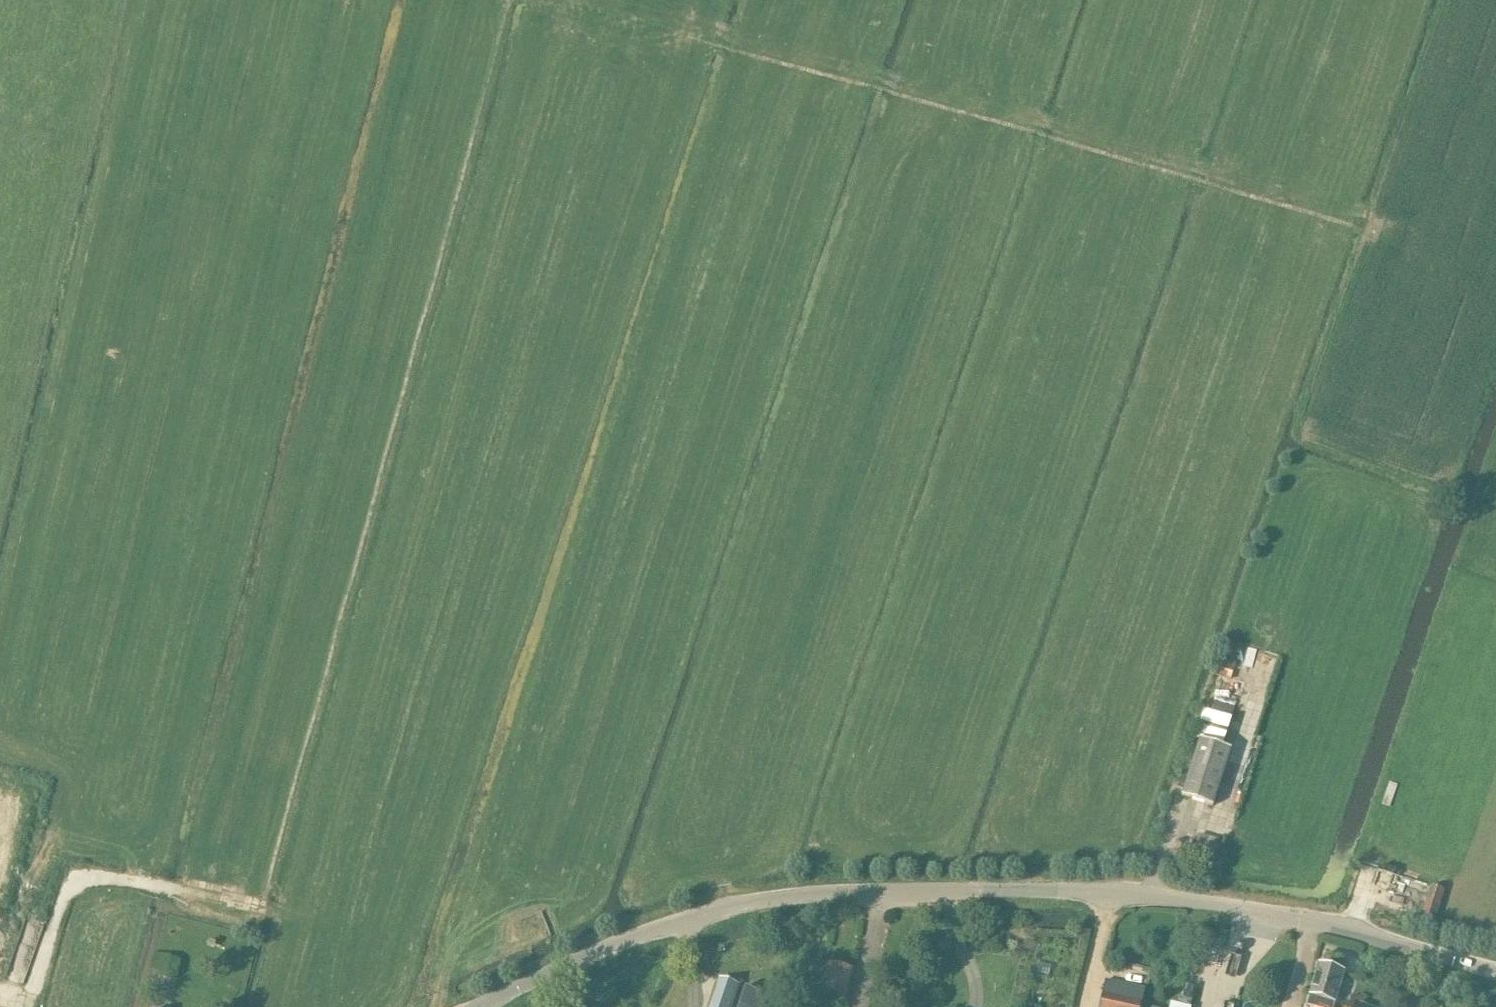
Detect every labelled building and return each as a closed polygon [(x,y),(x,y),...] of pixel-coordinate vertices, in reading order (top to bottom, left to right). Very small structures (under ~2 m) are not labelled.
[(1211,806),(1230,749),(1200,739),(1181,796),(1211,806)] [(1435,919),(1444,890),(1430,886),(1422,915),(1435,919)] [(821,988),(845,995),(852,970),(828,964),(821,988)] [(1343,972),(1318,965),(1309,995),(1306,1006),(1311,1006),(1332,1006),(1334,1002),(1334,1003),(1343,972)] [(720,978),(710,1006),(731,1006),(739,984),(720,978)] [(1145,989),(1105,980),(1099,1006),(1141,1006),(1145,989)] [(745,987),(739,1006),(764,1006),(768,995),(745,987)]
